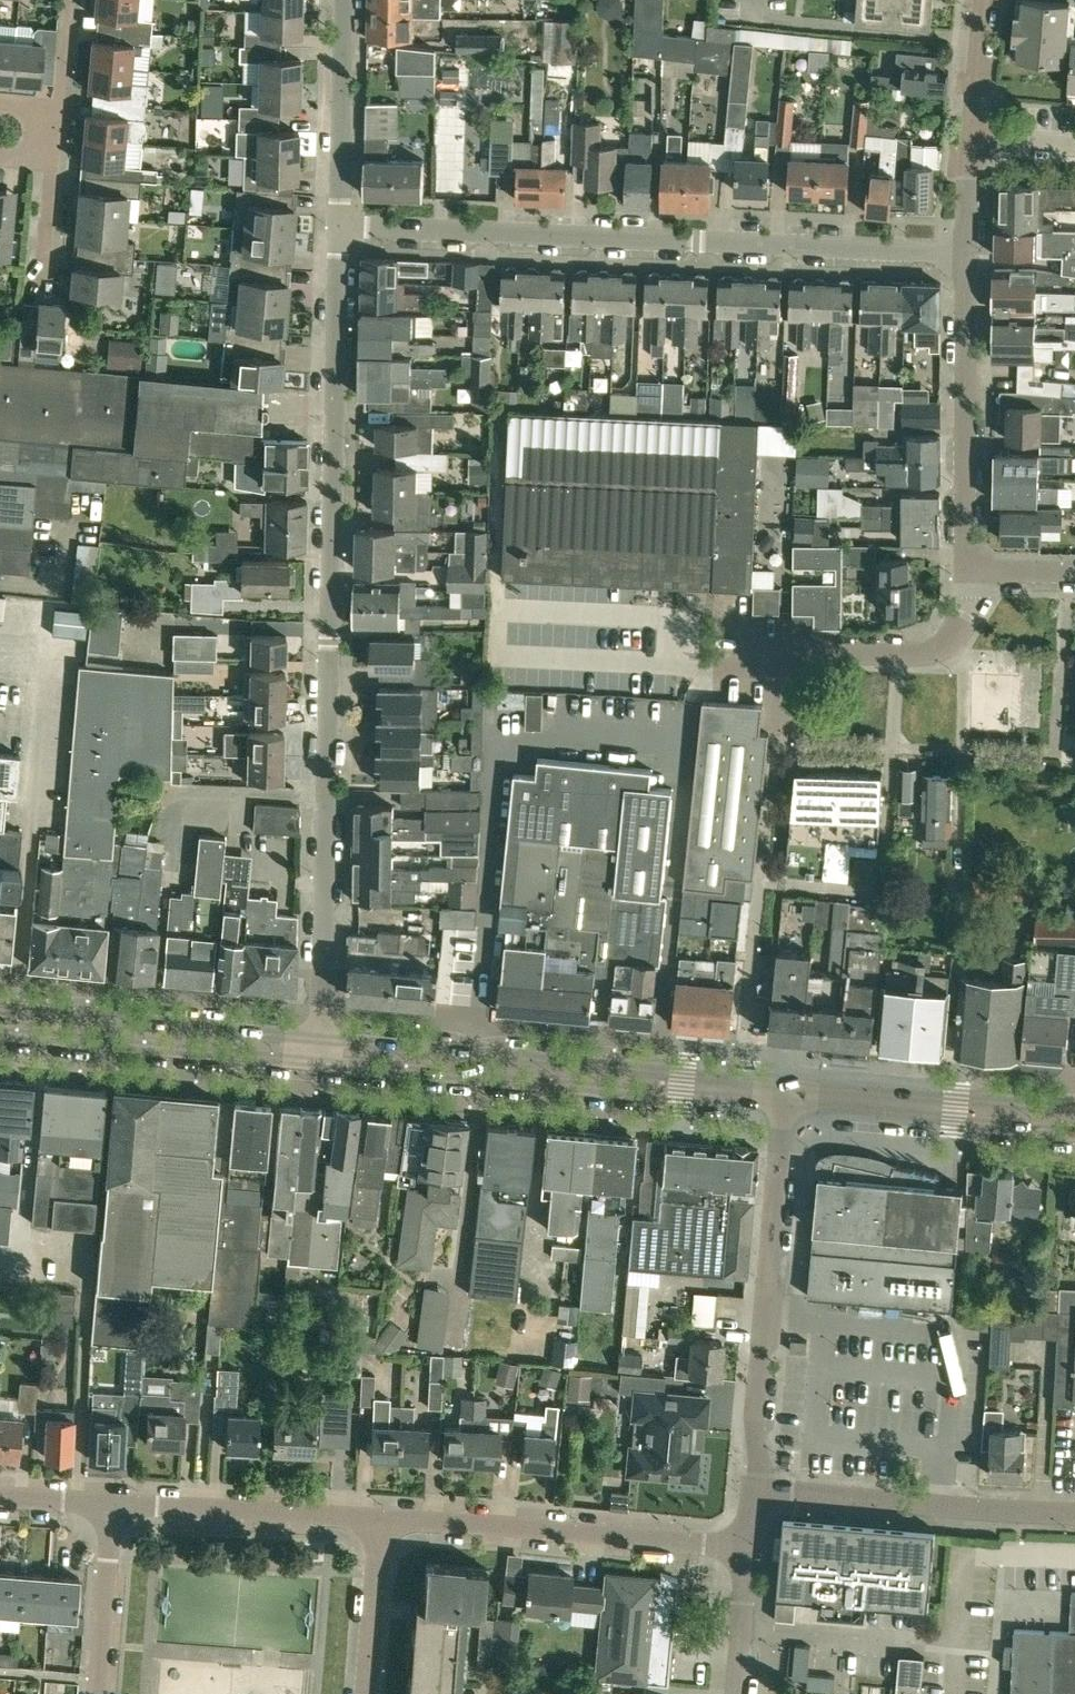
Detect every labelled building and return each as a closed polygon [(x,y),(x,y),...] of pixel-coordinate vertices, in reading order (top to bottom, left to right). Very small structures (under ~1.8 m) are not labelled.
[(94,16),(122,18),(121,30),(150,32),(151,20),(135,18),(136,0),(95,0),(94,16)] [(262,10),(301,11),(302,0),(262,0),(262,10)] [(412,16),(436,17),(441,17),(441,0),(368,0),(368,16),(412,16)] [(663,58),(663,33),(663,0),(637,0),(634,55),(663,58)] [(855,22),(931,29),(933,0),(857,0),(855,22)] [(1012,42),(1018,43),(1017,59),(1064,63),(1066,46),(1070,3),(1040,1),(1035,0),(1022,0),(1021,15),(1014,14),(1012,42)] [(243,46),(280,47),(280,35),(301,35),(301,11),(262,10),(261,35),(243,34),(243,46)] [(385,39),(412,39),(436,39),(436,17),(412,16),(368,16),(367,38),(385,39)] [(189,31),(197,32),(198,18),(189,18),(189,31)] [(554,19),(544,18),(542,60),(576,63),(578,19),(554,19)] [(693,26),(692,36),(682,35),(667,34),(665,58),(700,62),(704,24),(704,19),(694,18),(693,26)] [(56,29),(44,28),(37,28),(34,31),(30,25),(17,24),(15,26),(14,42),(11,82),(39,84),(41,57),(54,58),(56,29)] [(733,63),(735,41),(736,28),(704,24),(700,62),(699,70),(731,74),(733,63)] [(14,42),(15,26),(0,25),(0,81),(11,82),(14,42)] [(214,28),(200,28),(200,42),(213,43),(214,28)] [(736,28),(735,41),(754,43),(851,53),(852,39),(736,28)] [(91,41),(89,66),(131,70),(133,45),(149,46),(150,32),(121,30),(120,43),(91,41)] [(501,33),(456,32),(456,50),(501,51),(501,33)] [(733,63),(731,74),(727,112),(731,113),(727,148),(741,150),(754,43),(735,41),(733,63)] [(260,64),(260,83),(300,84),(300,60),(280,59),(280,47),(243,46),(239,46),(239,61),(242,62),(242,63),(260,64)] [(435,72),(435,52),(398,48),(398,72),(435,72)] [(949,71),(922,68),(924,54),(896,51),(895,66),(901,67),(900,77),(872,75),(871,85),(893,87),(892,98),(906,99),(906,88),(929,90),(947,92),(949,71)] [(116,104),(144,106),(145,90),(141,85),(130,84),(131,70),(89,66),(87,89),(117,92),(116,104)] [(545,68),(532,67),(530,138),(542,138),(545,68)] [(443,69),(443,82),(460,82),(460,69),(443,69)] [(246,106),(246,119),(278,120),(279,107),(299,108),(300,84),(260,83),(259,107),(246,106)] [(458,91),(440,90),(440,104),(457,104),(458,91)] [(559,98),(545,98),(543,139),(559,139),(559,98)] [(849,143),(865,144),(866,133),(867,116),(868,100),(852,99),(849,143)] [(793,145),(793,140),(796,101),(780,100),(776,144),(793,145)] [(424,178),(424,161),(386,160),(387,139),(396,139),(398,102),(366,103),(364,195),(423,196),(424,178)] [(83,138),(124,142),(141,143),(141,140),(146,138),(147,135),(148,127),(147,124),(143,121),(144,106),(116,104),(115,117),(85,115),(83,138)] [(876,117),(867,116),(866,133),(883,134),(897,136),(898,128),(875,126),(876,117)] [(736,191),(764,192),(767,192),(770,118),(757,118),(757,134),(755,159),(737,158),(737,170),(736,191)] [(257,132),(256,156),(298,157),(298,132),(278,131),(278,120),(246,119),(246,132),(257,132)] [(588,157),(587,177),(587,184),(614,185),(614,167),(615,146),(601,145),(602,122),(576,120),(575,143),(575,156),(588,157)] [(650,205),(650,187),(652,149),(653,132),(631,132),(629,132),(627,182),(626,204),(650,205)] [(892,194),(893,175),(897,136),(883,134),(879,173),(869,172),(868,194),(866,212),(890,214),(892,194)] [(911,136),(897,136),(893,175),(905,177),(905,205),(932,206),(933,166),(940,166),(942,144),(911,141),(911,136)] [(685,207),(687,161),(682,161),(683,150),(680,150),(680,137),(668,137),(667,160),(664,160),(662,206),(685,207)] [(81,163),(110,165),(109,178),(140,181),(155,182),(155,170),(122,167),(124,142),(83,138),(81,163)] [(689,139),(687,161),(685,207),(709,208),(711,140),(689,139)] [(536,199),(541,199),(543,143),(534,143),(533,167),(518,166),(512,166),(513,142),(491,141),(490,173),(517,174),(517,182),(516,200),(536,200),(536,199)] [(546,201),(566,201),(567,167),(552,166),(553,143),(543,143),(541,199),(546,199),(546,201)] [(244,190),(285,193),(285,180),(297,180),(298,157),(256,156),(245,155),(244,190)] [(789,193),(818,195),(820,160),(791,158),(790,175),(789,193)] [(849,161),(820,160),(818,195),(847,196),(849,161)] [(140,181),(109,178),(101,178),(101,180),(102,180),(101,193),(81,191),(79,214),(76,214),(76,215),(125,219),(127,196),(139,197),(140,181)] [(1044,207),(1055,207),(1055,203),(1074,203),(1074,186),(996,184),(995,206),(1044,207)] [(203,213),(205,188),(191,187),(189,211),(203,213)] [(292,194),(285,193),(244,190),(236,189),(233,227),(245,228),(294,232),(294,231),(291,231),(293,208),(273,206),(273,205),(272,205),(274,192),(291,194),(292,194)] [(0,192),(0,258),(8,259),(13,193),(0,192)] [(995,228),(1037,229),(1054,229),(1054,222),(1044,222),(1044,207),(995,206),(995,228)] [(169,209),(168,221),(185,223),(186,211),(169,209)] [(94,254),(94,255),(133,258),(135,243),(123,242),(125,219),(76,215),(76,216),(79,216),(77,239),(97,241),(96,254),(94,254)] [(294,232),(245,228),(233,227),(230,265),(269,268),(269,267),(268,267),(269,254),(289,256),(291,232),(294,233),(294,232)] [(995,228),(994,254),(1037,255),(1070,256),(1070,230),(1054,229),(1037,229),(995,228)] [(95,269),(74,267),(72,292),(98,294),(98,299),(113,300),(114,295),(118,296),(120,272),(132,273),(133,258),(94,255),(96,255),(95,269)] [(398,273),(428,274),(428,260),(363,258),(363,281),(398,283),(398,273)] [(478,286),(480,263),(466,262),(455,262),(454,285),(465,285),(478,286)] [(176,265),(157,263),(154,292),(174,294),(176,265)] [(476,309),(492,310),(494,287),(495,263),(480,263),(478,286),(476,309)] [(285,306),(287,283),(267,281),(268,268),(269,269),(269,268),(230,265),(227,302),(287,307),(285,306)] [(502,286),(501,302),(501,308),(509,309),(508,335),(520,336),(521,309),(524,269),(516,269),(515,266),(508,266),(507,269),(503,268),(502,286)] [(527,269),(524,269),(521,309),(531,310),(530,336),(542,337),(545,270),(537,270),(536,267),(529,267),(527,269)] [(545,270),(542,337),(563,337),(564,311),(565,289),(566,271),(561,271),(561,268),(554,268),(552,271),(545,270)] [(994,282),(994,290),(1037,291),(1037,281),(1069,282),(1069,275),(1037,269),(1012,269),(994,268),(994,282)] [(588,272),(586,269),(580,269),(578,272),(575,271),(574,289),(573,311),(582,311),(581,338),(592,338),(593,329),(593,311),(594,272),(588,272)] [(594,272),(593,311),(593,329),(602,330),(601,339),(613,339),(616,273),(609,273),(607,270),(600,270),(599,272),(594,272)] [(634,274),(632,271),(626,271),(624,273),(616,273),(613,339),(624,339),(625,312),(636,313),(637,292),(637,274),(634,274)] [(664,343),(665,316),(666,275),(659,275),(658,272),(652,272),(650,274),(646,274),(646,292),(645,315),(652,315),(651,342),(664,343)] [(671,275),(666,275),(665,316),(674,316),(673,343),(686,344),(688,276),(680,275),(679,273),(672,273),(671,275)] [(696,276),(688,276),(686,344),(697,344),(698,317),(707,317),(708,294),(709,277),(705,276),(704,274),(697,274),(696,276)] [(719,277),(718,295),(717,316),(726,317),(726,345),(738,345),(739,318),(739,278),(732,278),(731,275),(724,274),(723,277),(719,277)] [(744,278),(739,278),(739,318),(749,318),(747,345),(758,346),(761,279),(753,278),(752,276),(745,275),(744,278)] [(778,279),(777,276),(770,276),(769,279),(761,279),(758,346),(769,346),(770,334),(779,334),(779,319),(780,320),(781,297),(782,279),(778,279)] [(803,277),(796,277),(795,280),(791,280),(790,297),(789,321),(796,321),(795,348),(807,349),(809,321),(811,281),(804,280),(803,277)] [(824,278),(817,278),(815,281),(811,281),(809,321),(819,322),(818,348),(830,349),(833,281),(825,281),(824,278)] [(840,282),(833,281),(830,349),(842,350),(843,322),(852,322),(853,300),(854,282),(849,282),(849,279),(842,279),(840,282)] [(870,352),(881,352),(883,283),(876,283),(876,280),(862,280),(860,323),(871,323),(870,352)] [(405,283),(398,283),(363,281),(362,305),(424,307),(424,293),(405,292),(405,283)] [(891,284),(883,283),(881,352),(894,352),(895,325),(905,325),(904,281),(892,281),(891,284)] [(940,325),(941,326),(941,283),(904,281),(905,325),(916,325),(916,344),(930,344),(930,350),(940,350),(940,325)] [(993,310),(1011,311),(1036,311),(1036,309),(1041,309),(1074,310),(1074,292),(1037,291),(994,290),(993,310)] [(262,329),(283,331),(285,308),(287,308),(287,307),(227,302),(211,301),(207,339),(224,340),(263,343),(261,342),(262,329)] [(18,359),(34,361),(36,348),(59,351),(59,346),(64,347),(65,331),(61,331),(63,305),(38,302),(38,308),(25,307),(25,305),(23,305),(18,359)] [(491,334),(492,310),(476,309),(467,308),(466,324),(479,324),(478,333),(491,334)] [(178,312),(160,311),(158,331),(177,332),(178,312)] [(392,334),(410,335),(416,335),(416,316),(379,314),(361,314),(361,321),(361,333),(392,334)] [(992,338),(1065,340),(1065,329),(1034,328),(1035,316),(1011,315),(993,315),(992,338)] [(361,333),(360,346),(360,350),(360,352),(378,353),(436,356),(437,344),(409,343),(410,335),(392,334),(361,333)] [(462,355),(490,355),(491,334),(478,333),(474,333),(473,351),(460,351),(460,355),(462,355)] [(1065,340),(992,338),(992,358),(1019,358),(1019,359),(1036,360),(1041,360),(1052,360),(1053,348),(1065,348),(1074,348),(1074,340),(1065,340)] [(102,339),(101,363),(135,363),(135,340),(102,339)] [(281,359),(279,359),(260,357),(261,344),(263,344),(263,343),(224,340),(220,379),(278,384),(281,359)] [(566,348),(542,347),(542,364),(566,365),(566,348)] [(147,351),(145,375),(165,377),(167,353),(164,353),(148,351),(147,351)] [(798,354),(785,353),(781,420),(803,421),(804,411),(795,411),(798,354)] [(461,377),(471,377),(492,378),(492,355),(490,355),(462,355),(461,377)] [(360,375),(433,378),(447,378),(447,368),(410,367),(410,357),(378,356),(360,356),(360,375)] [(17,364),(0,362),(0,437),(126,449),(133,374),(17,364)] [(529,364),(520,364),(519,386),(528,387),(529,364)] [(187,453),(250,460),(259,462),(260,439),(261,416),(264,416),(267,413),(267,407),(265,404),(261,404),(262,386),(244,384),(165,377),(145,375),(133,374),(126,449),(180,454),(187,455),(187,453)] [(433,387),(433,378),(360,375),(359,395),(409,397),(409,387),(433,387)] [(471,377),(470,400),(471,401),(471,411),(491,412),(492,378),(471,377)] [(1017,391),(1060,395),(1074,396),(1074,383),(1060,382),(1040,380),(1035,380),(1018,378),(1017,391)] [(879,384),(854,383),(853,425),(878,425),(879,397),(879,384)] [(519,391),(518,403),(538,404),(538,392),(519,391)] [(1025,440),(1040,440),(1040,426),(1040,413),(1054,413),(1073,413),(1073,412),(1074,412),(1074,398),(1074,396),(1060,395),(1017,391),(1017,406),(1008,405),(1007,439),(1025,440)] [(612,393),(612,397),(611,413),(637,414),(638,398),(638,394),(612,393)] [(691,396),(691,404),(691,414),(706,414),(706,397),(691,396)] [(730,415),(731,401),(731,397),(714,396),(713,415),(730,415)] [(895,398),(879,397),(878,425),(894,426),(895,398)] [(821,399),(807,403),(812,422),(826,419),(821,399)] [(735,401),(735,411),(735,418),(755,419),(755,401),(735,401)] [(902,424),(940,424),(940,402),(902,402),(902,424)] [(827,425),(840,425),(840,408),(827,407),(827,425)] [(644,585),(712,588),(713,588),(751,590),(759,452),(760,423),(760,421),(721,419),(510,408),(504,551),(503,578),(573,581),(644,585)] [(416,424),(434,424),(454,425),(454,413),(417,412),(416,424)] [(416,424),(395,423),(377,423),(377,446),(416,447),(416,424)] [(760,423),(759,452),(796,454),(798,425),(760,423)] [(940,459),(940,435),(922,435),(906,434),(905,446),(878,445),(878,441),(864,441),(864,458),(940,459)] [(35,473),(71,476),(184,487),(187,455),(180,454),(126,449),(0,437),(0,469),(35,473)] [(260,439),(259,462),(264,463),(307,464),(307,440),(283,439),(281,440),(260,439)] [(995,455),(995,477),(1037,478),(1037,470),(1058,471),(1072,471),(1073,445),(1041,444),(1040,454),(1013,453),(995,453),(995,455)] [(422,468),(448,469),(449,453),(422,453),(422,468)] [(796,484),(818,486),(819,458),(797,456),(796,484)] [(905,480),(922,481),(940,482),(940,481),(940,474),(940,459),(864,458),(850,458),(846,458),(846,469),(850,469),(878,469),(890,470),(890,480),(905,480)] [(264,485),(289,485),(306,485),(307,464),(264,463),(259,462),(250,460),(252,482),(264,482),(264,485)] [(376,467),(376,490),(417,490),(418,468),(376,467)] [(71,476),(35,473),(0,469),(0,571),(28,573),(32,514),(67,517),(71,476)] [(1036,486),(1037,478),(995,477),(994,499),(994,501),(1036,502),(1036,499),(1058,500),(1058,487),(1036,486)] [(843,492),(843,488),(824,488),(818,488),(818,515),(843,516),(843,492)] [(417,513),(417,490),(376,490),(375,512),(393,512),(417,513)] [(940,492),(922,492),(903,492),(903,506),(863,505),(862,516),(940,517),(940,492)] [(487,496),(479,496),(479,504),(487,505),(487,496)] [(303,550),(304,550),(306,501),(305,500),(305,501),(295,501),(238,500),(238,513),(263,514),(263,549),(285,549),(303,550)] [(1062,525),(1062,519),(1062,508),(1039,507),(1038,511),(1003,510),(1003,522),(1000,522),(1000,525),(1002,525),(1002,539),(1041,540),(1041,524),(1062,525)] [(814,516),(794,515),(793,539),(813,540),(814,516)] [(940,517),(862,516),(862,528),(870,529),(903,529),(903,541),(922,541),(940,542),(940,517)] [(211,544),(233,544),(233,529),(212,529),(211,544)] [(357,529),(357,549),(416,551),(416,543),(429,544),(430,532),(377,529),(357,529)] [(456,551),(487,551),(488,530),(456,530),(456,551)] [(236,545),(192,543),(191,559),(236,560),(236,545)] [(841,628),(842,563),(843,545),(793,545),(793,566),(837,567),(836,584),(793,582),(793,613),(814,613),(814,627),(841,628)] [(843,545),(842,563),(875,564),(875,546),(843,545)] [(415,572),(416,560),(416,551),(357,549),(356,569),(374,569),(415,572)] [(448,562),(448,576),(487,577),(487,551),(456,551),(451,551),(451,562),(448,562)] [(907,559),(890,559),(879,559),(879,587),(882,587),(886,595),(886,613),(914,613),(914,586),(912,585),(907,580),(907,559)] [(241,560),(240,577),(240,583),(227,583),(226,598),(240,598),(240,590),(286,591),(286,586),(294,584),(294,569),(287,566),(287,561),(241,560)] [(486,606),(487,577),(448,576),(447,591),(462,591),(461,606),(486,606)] [(399,582),(373,582),(355,581),(355,605),(417,606),(417,597),(417,584),(399,584),(399,582)] [(190,582),(190,599),(189,610),(221,611),(222,583),(190,582)] [(753,612),(769,612),(769,588),(754,588),(753,612)] [(782,589),(769,588),(769,612),(782,612),(782,589)] [(417,606),(355,605),(354,626),(398,627),(399,616),(473,617),(473,616),(488,616),(488,606),(486,606),(461,606),(417,606)] [(117,652),(121,609),(90,606),(89,611),(88,624),(87,637),(86,649),(117,652)] [(54,608),(53,621),(88,624),(89,611),(54,608)] [(53,621),(52,634),(87,637),(88,624),(53,621)] [(173,633),(173,657),(213,658),(216,658),(216,634),(173,633)] [(285,660),(285,636),(246,635),(245,660),(285,660)] [(415,639),(414,639),(372,638),(372,642),(367,645),(366,661),(371,665),(371,668),(403,668),(403,682),(431,682),(431,657),(414,657),(415,639)] [(212,672),(213,658),(173,657),(173,671),(212,672)] [(484,664),(462,663),(462,682),(484,682),(484,664)] [(106,897),(111,898),(113,884),(114,884),(118,842),(112,841),(116,791),(146,793),(147,775),(166,776),(169,674),(147,672),(116,669),(76,666),(61,868),(53,968),(100,973),(106,910),(106,897)] [(244,671),(243,695),(284,696),(284,672),(244,671)] [(461,711),(461,720),(484,720),(484,706),(484,691),(484,684),(472,684),(472,711),(461,711)] [(431,687),(398,687),(380,686),(380,697),(385,698),(385,719),(421,719),(422,698),(431,698),(431,687)] [(484,691),(484,706),(512,707),(512,692),(484,691)] [(527,692),(526,707),(526,720),(526,728),(542,729),(543,692),(527,692)] [(232,718),(242,718),(283,719),(284,696),(243,695),(232,695),(232,718)] [(753,877),(768,733),(760,732),(763,705),(702,701),(679,931),(738,936),(742,900),(743,876),(753,877)] [(181,710),(172,710),(172,723),(181,723),(181,710)] [(385,734),(385,751),(421,752),(421,731),(436,731),(436,720),(421,719),(385,719),(380,719),(379,730),(385,730),(385,734)] [(484,720),(461,720),(460,727),(472,728),(471,753),(483,754),(484,720)] [(180,753),(181,737),(181,723),(172,723),(172,736),(171,753),(180,753)] [(282,732),(242,731),(227,731),(226,754),(241,755),(282,756),(282,732)] [(435,753),(421,753),(421,752),(385,751),(379,751),(378,762),(384,762),(384,785),(420,786),(421,764),(435,764),(435,753)] [(471,753),(470,790),(482,790),(483,754),(471,753)] [(8,964),(15,897),(12,897),(12,890),(13,890),(17,889),(18,886),(20,867),(18,867),(21,831),(3,829),(6,796),(16,797),(20,756),(0,754),(0,963),(8,964)] [(282,756),(241,755),(240,778),(281,779),(282,756)] [(549,925),(539,1013),(570,1016),(590,1018),(591,1012),(600,1013),(605,961),(612,890),(613,888),(648,892),(648,895),(661,896),(672,790),(650,788),(651,770),(537,758),(535,776),(515,774),(502,900),(520,902),(518,920),(527,921),(527,922),(549,925)] [(901,768),(899,800),(899,814),(916,815),(917,801),(918,769),(901,768)] [(170,783),(180,783),(192,783),(192,776),(180,776),(180,769),(170,769),(170,783)] [(848,880),(851,852),(877,854),(879,820),(881,791),(882,773),(796,770),(785,873),(848,880)] [(949,833),(951,833),(953,775),(924,774),(922,832),(924,832),(923,845),(949,846),(949,833)] [(422,806),(422,819),(421,828),(422,830),(443,829),(479,831),(482,790),(470,790),(400,788),(399,805),(422,806)] [(281,833),(298,834),(298,826),(299,807),(255,804),(252,831),(281,833)] [(421,828),(422,819),(393,818),(394,805),(355,805),(356,806),(352,809),(351,817),(355,819),(355,827),(421,828)] [(355,835),(351,837),(351,845),(355,847),(355,850),(355,852),(392,854),(392,851),(393,840),(421,841),(421,828),(355,827),(355,835)] [(453,854),(478,855),(479,831),(443,829),(442,842),(442,853),(447,854),(453,854)] [(219,894),(220,879),(222,853),(224,837),(198,835),(193,891),(196,891),(219,894)] [(130,975),(145,847),(118,842),(114,884),(113,884),(111,898),(110,910),(113,910),(111,926),(113,926),(108,973),(130,975)] [(161,850),(145,847),(130,975),(152,978),(157,929),(155,929),(161,867),(160,867),(161,850)] [(351,859),(350,868),(354,870),(354,878),(419,880),(449,880),(477,881),(478,855),(453,854),(453,865),(420,864),(419,869),(391,868),(391,856),(372,855),(355,855),(355,857),(351,859)] [(874,881),(877,859),(855,857),(852,878),(874,881)] [(28,966),(53,968),(61,868),(41,866),(39,888),(35,887),(28,966)] [(419,880),(354,878),(354,885),(350,887),(350,896),(354,898),(354,900),(390,901),(390,900),(416,901),(416,890),(419,890),(419,880)] [(215,983),(238,985),(246,897),(248,881),(223,879),(217,965),(215,983)] [(448,908),(476,909),(477,881),(449,881),(449,891),(448,908)] [(605,961),(600,1013),(599,1018),(655,1023),(657,992),(652,992),(655,965),(659,966),(666,897),(661,896),(648,895),(648,892),(613,888),(612,890),(605,961)] [(164,976),(187,978),(196,891),(193,891),(182,890),(181,896),(169,895),(162,978),(164,979),(164,976)] [(211,983),(213,965),(219,894),(196,891),(187,978),(209,980),(209,982),(211,983)] [(238,985),(262,987),(270,899),(246,897),(238,985)] [(816,920),(816,926),(829,927),(831,898),(819,897),(816,920)] [(297,916),(276,914),(277,900),(270,899),(262,987),(270,988),(276,988),(295,990),(297,916)] [(851,900),(835,899),(832,927),(828,971),(810,969),(803,1037),(838,1040),(850,904),(851,900)] [(500,919),(509,920),(503,978),(501,978),(497,1009),(539,1013),(549,925),(527,922),(527,921),(518,920),(520,902),(502,900),(500,919)] [(838,1040),(872,1043),(885,907),(850,904),(838,1040)] [(475,926),(476,909),(448,908),(442,907),(441,925),(475,926)] [(1037,919),(1036,941),(1074,944),(1074,922),(1037,919)] [(437,1003),(439,981),(441,955),(443,937),(402,933),(390,932),(378,931),(377,936),(358,934),(350,933),(349,933),(349,964),(351,964),(351,967),(350,970),(348,995),(374,998),(387,999),(437,1003)] [(1021,1056),(1065,1060),(1069,1014),(1074,1015),(1074,949),(1032,945),(1021,1056)] [(776,950),(769,1033),(803,1037),(810,969),(811,953),(776,950)] [(701,1027),(707,969),(695,967),(696,958),(680,956),(674,1025),(701,1027)] [(717,969),(707,969),(701,1027),(729,1030),(736,959),(718,957),(717,969)] [(963,976),(956,1050),(1016,1055),(1026,959),(1005,957),(1002,980),(963,976)] [(886,969),(880,1043),(943,1049),(950,975),(886,969)] [(6,1080),(0,1080),(0,1134),(19,1136),(29,1136),(34,1083),(6,1080)] [(67,1086),(45,1084),(32,1223),(55,1225),(67,1086)] [(106,1090),(67,1086),(55,1225),(93,1228),(106,1090)] [(101,1267),(95,1341),(145,1345),(151,1278),(209,1283),(219,1169),(211,1169),(218,1100),(115,1090),(101,1267)] [(271,1105),(235,1101),(215,1323),(250,1326),(258,1246),(261,1211),(271,1105)] [(258,1246),(268,1247),(268,1254),(288,1256),(302,1108),(300,1107),(299,1109),(282,1107),(282,1106),(280,1106),(271,1212),(261,1211),(258,1246)] [(323,1109),(323,1111),(321,1111),(321,1109),(302,1108),(288,1256),(286,1275),(299,1276),(300,1264),(308,1265),(335,1268),(341,1217),(329,1216),(329,1210),(347,1212),(359,1113),(336,1111),(336,1112),(334,1112),(334,1111),(333,1111),(332,1115),(324,1114),(324,1110),(323,1109)] [(397,1170),(403,1118),(364,1113),(352,1216),(379,1219),(385,1168),(397,1170)] [(429,1264),(435,1219),(446,1121),(403,1118),(397,1170),(396,1182),(409,1184),(400,1260),(429,1264)] [(455,1222),(467,1123),(446,1121),(435,1219),(455,1222)] [(532,1153),(534,1129),(487,1124),(470,1292),(517,1297),(529,1180),(532,1153)] [(576,1132),(548,1130),(545,1155),(542,1195),(550,1196),(548,1227),(577,1230),(580,1198),(570,1197),(576,1132)] [(595,1134),(576,1132),(570,1197),(580,1198),(582,1183),(591,1184),(595,1134)] [(20,1173),(22,1143),(18,1142),(19,1136),(0,1134),(0,1171),(20,1173)] [(635,1138),(595,1134),(591,1184),(580,1306),(611,1308),(622,1187),(630,1188),(635,1138)] [(665,1141),(663,1141),(646,1139),(643,1179),(649,1179),(648,1186),(640,1186),(638,1204),(647,1205),(646,1210),(656,1210),(656,1209),(658,1209),(658,1218),(632,1215),(627,1267),(746,1278),(753,1200),(749,1200),(749,1192),(753,1192),(754,1179),(755,1179),(756,1169),(755,1168),(757,1149),(747,1148),(747,1147),(733,1146),(733,1147),(665,1141)] [(939,1175),(893,1164),(893,1166),(894,1166),(892,1172),(835,1158),(828,1191),(817,1191),(807,1295),(951,1309),(963,1187),(936,1184),(938,1176),(939,1176),(939,1175)] [(0,1171),(0,1241),(9,1241),(12,1205),(17,1205),(20,1173),(0,1171)] [(1024,1221),(1040,1208),(1043,1205),(1041,1202),(1027,1184),(1023,1180),(1017,1184),(1013,1184),(1014,1173),(986,1171),(984,1192),(967,1190),(967,1206),(966,1224),(966,1236),(966,1254),(968,1254),(974,1250),(976,1250),(976,1248),(991,1249),(993,1218),(994,1211),(1010,1212),(1016,1220),(1019,1224),(1024,1221)] [(580,1247),(551,1245),(550,1258),(580,1260),(580,1247)] [(639,1334),(645,1277),(623,1275),(617,1332),(639,1334)] [(414,1345),(438,1346),(440,1287),(416,1286),(414,1345)] [(46,1287),(44,1308),(72,1310),(74,1289),(46,1287)] [(1074,1309),(1074,1289),(1062,1289),(1061,1310),(1074,1309)] [(691,1325),(714,1327),(717,1296),(694,1294),(691,1325)] [(558,1303),(556,1322),(575,1324),(578,1306),(558,1303)] [(1011,1336),(1044,1338),(1046,1309),(1027,1309),(1027,1319),(991,1317),(990,1329),(989,1367),(1010,1368),(1011,1336)] [(1046,1309),(1044,1338),(1057,1338),(1054,1406),(1074,1407),(1074,1400),(1074,1309),(1061,1310),(1046,1309)] [(341,1335),(363,1337),(375,1338),(377,1314),(343,1311),(341,1335)] [(977,1328),(990,1329),(991,1317),(978,1316),(977,1328)] [(390,1320),(375,1340),(374,1350),(394,1351),(408,1334),(390,1320)] [(268,1328),(249,1327),(248,1345),(267,1346),(268,1328)] [(689,1328),(669,1327),(668,1339),(688,1340),(689,1328)] [(374,1350),(375,1340),(375,1338),(363,1337),(362,1352),(373,1352),(374,1350)] [(719,1374),(722,1341),(692,1338),(691,1356),(676,1355),(674,1376),(690,1377),(690,1372),(719,1374)] [(808,1339),(792,1338),(791,1350),(807,1351),(808,1339)] [(574,1343),(553,1342),(552,1362),(573,1363),(574,1343)] [(362,1349),(348,1349),(347,1375),(361,1376),(362,1349)] [(641,1353),(619,1351),(617,1371),(640,1373),(641,1353)] [(441,1407),(443,1381),(444,1355),(431,1354),(428,1406),(441,1407)] [(462,1355),(444,1354),(443,1375),(461,1375),(462,1355)] [(518,1364),(504,1360),(498,1378),(513,1382),(518,1364)] [(561,1371),(544,1365),(538,1382),(555,1388),(561,1371)] [(218,1368),(217,1394),(228,1395),(226,1448),(258,1450),(260,1415),(242,1414),(242,1407),(236,1406),(238,1369),(218,1368)] [(665,1376),(620,1372),(618,1392),(632,1393),(629,1421),(641,1422),(651,1423),(649,1446),(639,1445),(627,1444),(624,1477),(698,1483),(701,1450),(694,1450),(691,1450),(693,1426),(696,1427),(708,1428),(711,1395),(663,1390),(665,1376)] [(590,1375),(568,1373),(566,1397),(588,1399),(590,1375)] [(371,1456),(398,1457),(401,1405),(389,1404),(390,1397),(374,1396),(375,1375),(362,1374),(360,1403),(373,1404),(371,1456)] [(141,1388),(140,1395),(140,1410),(149,1410),(147,1443),(182,1445),(184,1421),(197,1422),(199,1379),(170,1378),(169,1391),(141,1388)] [(18,1411),(35,1412),(36,1409),(37,1409),(39,1383),(20,1382),(18,1411)] [(349,1446),(351,1392),(322,1391),(320,1419),(295,1418),(295,1412),(275,1411),(273,1451),(313,1453),(313,1444),(349,1446)] [(124,1430),(138,1431),(140,1410),(140,1395),(116,1394),(114,1420),(92,1418),(90,1458),(123,1460),(124,1430)] [(460,1414),(473,1415),(474,1396),(461,1395),(460,1414)] [(17,1457),(21,1417),(16,1416),(18,1398),(0,1396),(0,1456),(17,1457)] [(474,1396),(473,1415),(485,1416),(486,1396),(474,1396)] [(401,1405),(398,1457),(425,1458),(427,1428),(413,1428),(414,1405),(401,1405)] [(981,1448),(987,1449),(992,1449),(991,1476),(1024,1477),(1026,1431),(1003,1430),(1004,1409),(985,1408),(981,1448)] [(74,1411),(37,1409),(36,1409),(35,1412),(34,1429),(46,1430),(44,1456),(71,1458),(74,1411)] [(555,1435),(526,1431),(527,1418),(513,1416),(511,1438),(510,1446),(522,1447),(520,1463),(551,1467),(555,1435)] [(443,1460),(471,1461),(472,1429),(445,1427),(443,1460)] [(499,1430),(472,1429),(471,1461),(498,1463),(499,1430)] [(609,1508),(626,1510),(628,1493),(610,1492),(609,1508)] [(780,1558),(775,1620),(793,1621),(795,1622),(797,1604),(821,1606),(820,1608),(819,1607),(819,1609),(837,1610),(857,1612),(865,1613),(865,1611),(863,1611),(864,1602),(927,1608),(928,1608),(935,1537),(935,1534),(935,1533),(936,1529),(934,1529),(866,1523),(785,1516),(784,1515),(783,1523),(782,1534),(780,1558)] [(460,1674),(461,1674),(461,1673),(464,1673),(466,1651),(463,1651),(463,1650),(462,1650),(464,1627),(464,1626),(468,1627),(469,1610),(483,1611),(486,1568),(426,1563),(424,1584),(426,1584),(431,1584),(430,1597),(423,1597),(422,1606),(421,1622),(413,1622),(411,1645),(413,1645),(413,1644),(418,1645),(416,1668),(409,1667),(408,1691),(410,1691),(414,1691),(414,1693),(458,1693),(460,1674)] [(23,1573),(0,1571),(0,1629),(18,1630),(19,1614),(23,1573)] [(586,1586),(584,1607),(601,1609),(595,1677),(645,1682),(668,1684),(671,1651),(669,1650),(670,1642),(672,1642),(672,1641),(670,1641),(677,1578),(659,1577),(659,1578),(655,1578),(655,1576),(605,1571),(604,1588),(586,1586)] [(568,1606),(584,1607),(586,1586),(570,1585),(571,1576),(529,1572),(528,1577),(505,1575),(502,1601),(526,1603),(525,1608),(567,1612),(568,1606)] [(51,1575),(23,1573),(19,1614),(48,1616),(51,1575)] [(75,1618),(78,1577),(51,1575),(48,1616),(75,1618)] [(1004,1665),(1013,1666),(1011,1693),(1074,1693),(1074,1592),(1072,1592),(1070,1632),(1014,1629),(1013,1648),(1005,1647),(1004,1665)] [(480,1617),(475,1670),(489,1671),(493,1618),(480,1617)] [(495,1628),(492,1663),(507,1664),(510,1629),(495,1628)] [(795,1644),(792,1678),(808,1680),(807,1689),(834,1692),(835,1676),(808,1674),(811,1646),(795,1644)] [(924,1657),(899,1655),(896,1687),(891,1686),(890,1693),(921,1693),(924,1657)] [(512,1670),(511,1685),(527,1686),(528,1671),(512,1670)]
